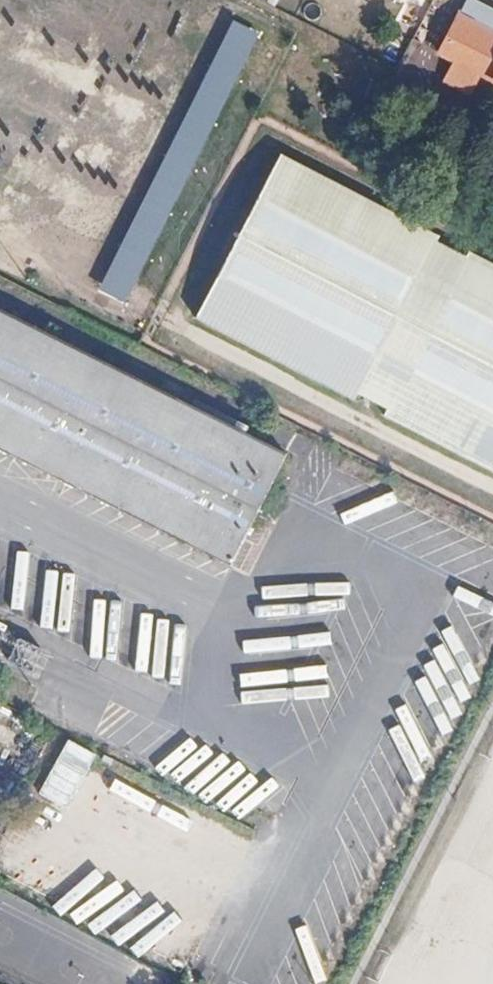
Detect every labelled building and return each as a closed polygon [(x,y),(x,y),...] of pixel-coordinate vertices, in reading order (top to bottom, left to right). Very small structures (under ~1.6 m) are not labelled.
[(435,54),(449,60),(438,81),(467,96),(478,76),(492,83),(492,32),(456,14),(435,54)] [(193,323),(357,405),(360,399),(386,411),(382,418),(381,420),(492,476),(492,266),(467,253),(463,260),(436,246),(440,238),(278,156),(193,323)] [(224,571),(282,457),(108,370),(14,322),(0,315),(0,459),(224,571)] [(347,520),(365,514),(369,526),(415,510),(411,497),(400,501),(396,490),(343,508),(347,520)] [(208,803),(212,799),(222,811),(253,784),(234,762),(199,793),(208,803)] [(49,843),(45,836),(0,863),(0,872),(49,843)] [(139,870),(84,896),(104,939),(159,913),(139,870)]
